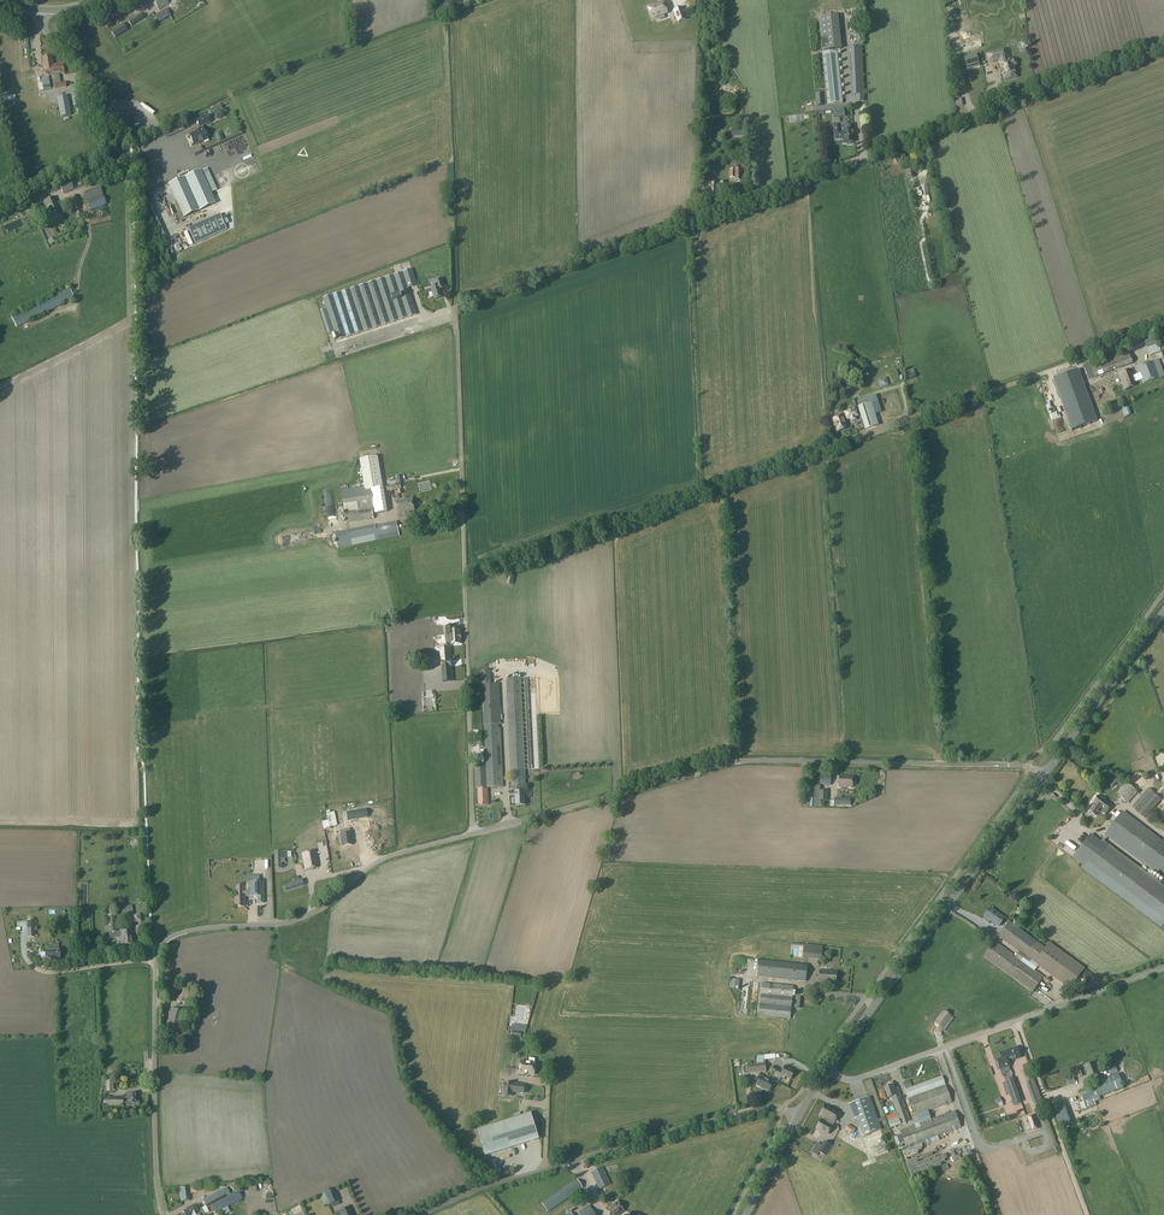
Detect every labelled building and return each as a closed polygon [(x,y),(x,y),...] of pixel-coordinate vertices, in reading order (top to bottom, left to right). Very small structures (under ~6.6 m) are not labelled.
[(159,10),(169,4),(167,2),(170,0),(153,0),(159,10)] [(664,0),(650,5),(654,16),(668,11),(664,0)] [(692,7),(684,10),(683,7),(673,10),(678,23),(687,19),(686,16),(695,13),(692,7)] [(122,15),(119,9),(110,14),(112,20),(122,15)] [(158,24),(171,16),(166,9),(154,17),(158,24)] [(144,19),(140,13),(128,20),(132,26),(144,19)] [(837,16),(819,18),(822,51),(840,49),(837,16)] [(958,39),(967,36),(963,21),(953,24),(958,39)] [(115,37),(127,30),(123,23),(111,31),(115,37)] [(979,37),(964,41),(967,50),(981,46),(979,37)] [(1005,50),(988,55),(990,62),(1003,59),(1004,61),(1000,63),(1004,78),(1008,77),(1009,79),(1016,77),(1013,66),(1015,66),(1017,65),(1017,63),(1017,61),(1015,60),(1013,60),(1012,60),(1011,59),(1007,61),(1006,58),(1008,57),(1007,54),(1003,55),(1002,51),(1005,50)] [(837,52),(823,53),(828,104),(842,103),(837,52)] [(62,64),(53,65),(51,56),(42,58),(45,71),(49,71),(50,76),(54,75),(54,77),(53,78),(55,89),(66,87),(65,82),(60,83),(58,74),(64,73),(62,64)] [(974,56),(963,59),(965,67),(976,64),(974,56)] [(864,95),(863,71),(863,66),(855,66),(851,67),(852,72),(853,95),(856,95),(864,95)] [(60,117),(71,115),(67,96),(57,97),(60,117)] [(210,115),(222,109),(220,104),(208,110),(210,115)] [(194,146),(208,139),(206,136),(208,135),(206,131),(205,132),(202,126),(210,122),(212,121),(211,117),(208,118),(207,115),(196,120),(199,127),(198,128),(199,129),(196,131),(189,134),(194,146)] [(840,124),(834,124),(835,139),(842,139),(842,138),(844,138),(845,143),(847,143),(847,144),(852,144),(852,142),(854,142),(853,138),(855,138),(853,125),(847,126),(847,130),(843,131),(841,131),(840,124)] [(741,128),(728,127),(728,137),(741,137),(741,128)] [(738,169),(738,161),(730,161),(730,170),(730,178),(735,178),(735,181),(741,181),(742,169),(738,169)] [(167,185),(183,219),(215,204),(210,193),(217,190),(209,172),(202,175),(200,171),(188,176),(186,172),(183,174),(184,174),(180,176),(179,175),(177,177),(178,180),(167,185)] [(215,177),(220,191),(230,188),(229,184),(234,182),(233,178),(232,179),(229,173),(215,177)] [(70,179),(59,184),(63,194),(74,189),(70,179)] [(709,195),(718,196),(718,190),(726,190),(726,182),(720,182),(720,183),(709,183),(709,195)] [(55,184),(49,186),(43,188),(45,194),(51,192),(51,193),(57,190),(55,184)] [(106,204),(102,195),(103,194),(100,188),(84,194),(86,201),(90,211),(106,204)] [(81,209),(78,196),(76,195),(72,196),(70,198),(73,210),(81,209)] [(44,201),(48,211),(37,215),(40,220),(50,216),(50,218),(62,213),(55,197),(44,201)] [(712,207),(711,199),(699,200),(701,209),(712,207)] [(4,210),(7,216),(18,212),(16,206),(4,210)] [(418,286),(412,269),(323,298),(337,341),(417,314),(408,289),(418,286)] [(437,285),(430,287),(435,300),(443,297),(440,289),(444,288),(441,279),(435,281),(437,285)] [(16,328),(74,298),(69,288),(11,318),(16,328)] [(1132,363),(1128,351),(1089,365),(1094,377),(1132,363)] [(1155,360),(1137,367),(1143,384),(1162,378),(1155,360)] [(1095,416),(1082,382),(1078,369),(1070,372),(1053,378),(1072,430),(1097,421),(1095,416)] [(1119,374),(1124,390),(1137,386),(1135,382),(1141,380),(1139,374),(1133,376),(1131,370),(1119,374)] [(879,393),(888,391),(886,381),(877,383),(879,393)] [(871,404),(863,406),(861,399),(857,401),(866,429),(877,425),(871,404)] [(1130,413),(1129,407),(1122,410),(1124,417),(1129,416),(1131,415),(1130,413)] [(848,429),(843,415),(831,419),(836,433),(848,429)] [(360,459),(365,489),(383,485),(378,456),(360,459)] [(341,492),(343,505),(344,510),(346,523),(374,519),(372,506),(374,506),(375,514),(387,512),(383,487),(383,485),(365,489),(341,492)] [(398,513),(414,510),(412,498),(396,501),(398,513)] [(352,546),(399,536),(396,521),(375,526),(375,524),(346,531),(348,540),(351,540),(352,546)] [(512,586),(515,576),(508,574),(506,584),(512,586)] [(460,643),(459,634),(455,634),(454,625),(446,626),(446,634),(445,634),(446,644),(451,644),(460,643)] [(441,652),(441,661),(449,660),(448,652),(441,652)] [(452,681),(451,666),(442,667),(443,682),(452,681)] [(500,724),(498,684),(485,684),(484,681),(490,681),(490,670),(480,671),(482,725),(500,724)] [(557,676),(527,678),(529,713),(560,712),(557,676)] [(524,791),(523,786),(526,786),(521,678),(506,679),(511,787),(517,787),(517,791),(515,792),(516,798),(515,798),(515,802),(516,802),(516,805),(524,804),(524,796),(527,796),(526,792),(524,792),(524,791)] [(484,764),(475,765),(476,788),(503,787),(500,728),(482,729),(484,764)] [(820,775),(820,785),(830,785),(831,775),(820,775)] [(852,787),(853,776),(839,776),(839,787),(852,787)] [(1113,787),(1118,781),(1115,779),(1109,785),(1113,787)] [(1116,793),(1128,803),(1137,792),(1126,782),(1116,793)] [(813,806),(820,807),(829,807),(829,801),(827,801),(827,791),(820,791),(820,786),(814,786),(813,806)] [(1144,818),(1161,799),(1148,788),(1132,807),(1144,818)] [(478,789),(479,805),(487,805),(487,800),(487,789),(478,789)] [(1101,796),(1099,795),(1088,811),(1094,815),(1098,809),(1106,814),(1112,805),(1104,798),(1104,797),(1102,796),(1101,796)] [(851,806),(851,798),(834,797),(834,805),(851,806)] [(1122,813),(1105,835),(1163,878),(1163,844),(1122,813)] [(1091,830),(1095,833),(1099,828),(1095,825),(1091,830)] [(349,830),(340,831),(341,835),(340,835),(341,847),(352,846),(349,830)] [(1090,835),(1073,857),(1163,924),(1163,923),(1163,890),(1090,835)] [(275,854),(278,870),(285,869),(282,859),(288,858),(287,851),(275,854)] [(315,851),(302,853),(305,869),(318,867),(315,851)] [(304,885),(302,879),(283,885),(285,891),(304,885)] [(249,887),(249,892),(250,896),(257,896),(257,903),(264,903),(263,882),(249,882),(249,887)] [(242,896),(250,896),(249,892),(242,892),(242,886),(237,886),(237,897),(235,897),(235,907),(244,907),(244,897),(242,897),(242,896)] [(138,923),(138,929),(147,928),(147,918),(146,918),(145,903),(136,904),(137,915),(133,916),(133,923),(138,923)] [(120,907),(121,915),(133,914),(132,906),(120,907)] [(998,927),(1005,918),(990,908),(984,916),(998,927)] [(104,925),(105,932),(116,932),(114,915),(113,915),(113,909),(108,910),(108,915),(109,925),(104,925)] [(1045,948),(1009,921),(998,937),(1069,989),(1084,969),(1049,943),(1045,948)] [(113,932),(114,936),(120,935),(122,945),(134,944),(132,930),(120,931),(113,932)] [(822,947),(804,945),(803,958),(821,959),(822,947)] [(60,948),(46,948),(46,958),(54,958),(54,959),(60,959),(60,948)] [(780,962),(758,960),(757,977),(766,978),(806,982),(808,965),(780,962)] [(1036,971),(1031,967),(1030,969),(1024,964),(1021,967),(1033,976),(1036,971)] [(836,986),(837,972),(820,970),(819,983),(829,984),(829,985),(836,986)] [(794,986),(762,983),(759,1016),(790,1019),(794,986)] [(189,993),(197,995),(198,990),(181,985),(176,1000),(186,1003),(189,993)] [(168,989),(166,998),(174,999),(176,990),(168,989)] [(195,997),(190,995),(187,1003),(193,1005),(195,997)] [(167,1023),(179,1027),(183,1012),(171,1009),(167,1023)] [(935,1027),(938,1029),(943,1030),(952,1017),(951,1012),(947,1010),(943,1010),(934,1023),(935,1027)] [(958,1022),(947,1026),(948,1030),(943,1031),(944,1035),(960,1029),(958,1022)] [(512,1038),(520,1039),(521,1034),(525,1034),(526,1028),(513,1027),(512,1038)] [(1007,1062),(1020,1058),(1016,1047),(1003,1052),(1007,1062)] [(1009,1066),(1007,1062),(1003,1052),(999,1053),(1001,1058),(997,1060),(1000,1069),(1009,1066)] [(535,1062),(521,1061),(520,1073),(534,1075),(534,1073),(536,1073),(536,1069),(535,1068),(535,1062)] [(1094,1062),(1075,1069),(1079,1077),(1087,1074),(1088,1077),(1098,1074),(1094,1062)] [(757,1064),(758,1073),(766,1072),(765,1063),(757,1064)] [(749,1073),(758,1073),(757,1064),(748,1065),(749,1073)] [(790,1080),(795,1072),(785,1067),(782,1072),(778,1070),(776,1074),(782,1077),(783,1075),(790,1080)] [(1031,1070),(1023,1072),(1027,1082),(1026,1083),(1033,1103),(1041,1100),(1031,1070)] [(772,1088),(774,1084),(773,1083),(774,1082),(761,1076),(756,1085),(761,1087),(761,1088),(764,1090),(765,1089),(769,1091),(771,1087),(772,1088)] [(915,1116),(952,1102),(942,1076),(905,1089),(915,1116)] [(1100,1100),(1099,1096),(1123,1088),(1119,1077),(1094,1086),(1080,1091),(1086,1109),(1096,1105),(1094,1102),(1100,1100)] [(1013,1105),(1021,1102),(1013,1079),(1005,1081),(1013,1105)] [(106,1081),(102,1081),(102,1087),(104,1087),(104,1090),(106,1090),(106,1091),(114,1091),(113,1080),(106,1080),(106,1081)] [(525,1086),(504,1084),(502,1098),(511,1099),(512,1094),(524,1096),(525,1086)] [(910,1121),(901,1097),(901,1098),(897,1087),(894,1088),(893,1085),(884,1088),(888,1098),(895,1095),(896,1100),(893,1101),(901,1124),(910,1121)] [(123,1103),(130,1104),(130,1103),(136,1103),(136,1100),(136,1093),(127,1093),(127,1097),(123,1097),(108,1097),(108,1106),(123,1106),(123,1103)] [(892,1109),(891,1103),(886,1104),(884,1096),(878,1098),(880,1103),(883,1102),(885,1111),(892,1109)] [(862,1137),(881,1130),(879,1123),(881,1122),(880,1119),(878,1120),(869,1097),(849,1105),(854,1119),(861,1116),(864,1126),(859,1128),(862,1137)] [(827,1119),(832,1122),(834,1123),(840,1112),(826,1105),(820,1115),(827,1119)] [(961,1127),(955,1111),(900,1130),(906,1147),(961,1127)] [(480,1128),(487,1154),(541,1138),(533,1112),(480,1128)] [(1034,1115),(1027,1117),(1032,1130),(1039,1128),(1034,1115)] [(886,1122),(888,1126),(899,1122),(897,1117),(886,1122)] [(831,1125),(832,1122),(827,1119),(825,1122),(821,1120),(817,1128),(828,1134),(832,1126),(831,1125)] [(855,1129),(848,1125),(845,1130),(852,1134),(855,1129)] [(800,1151),(805,1142),(801,1140),(797,1149),(800,1151)] [(900,1140),(894,1142),(897,1151),(904,1148),(900,1140)] [(825,1155),(831,1145),(824,1141),(821,1148),(816,1145),(812,1152),(817,1155),(819,1152),(825,1155)] [(610,1184),(603,1167),(591,1173),(599,1189),(610,1184)] [(969,1177),(971,1183),(981,1180),(979,1174),(969,1177)] [(542,1203),(548,1212),(583,1188),(577,1179),(542,1203)] [(180,1201),(191,1200),(189,1186),(178,1188),(180,1201)] [(207,1208),(213,1205),(231,1194),(227,1187),(203,1200),(207,1208)] [(332,1188),(325,1192),(330,1204),(338,1201),(332,1188)] [(217,1212),(242,1198),(238,1190),(231,1194),(213,1205),(217,1212)] [(624,1211),(618,1201),(606,1209),(610,1214),(618,1214),(624,1211)] [(195,1205),(190,1207),(190,1208),(184,1212),(186,1214),(201,1214),(195,1205)] [(578,1213),(579,1214),(596,1214),(589,1205),(578,1213)]
